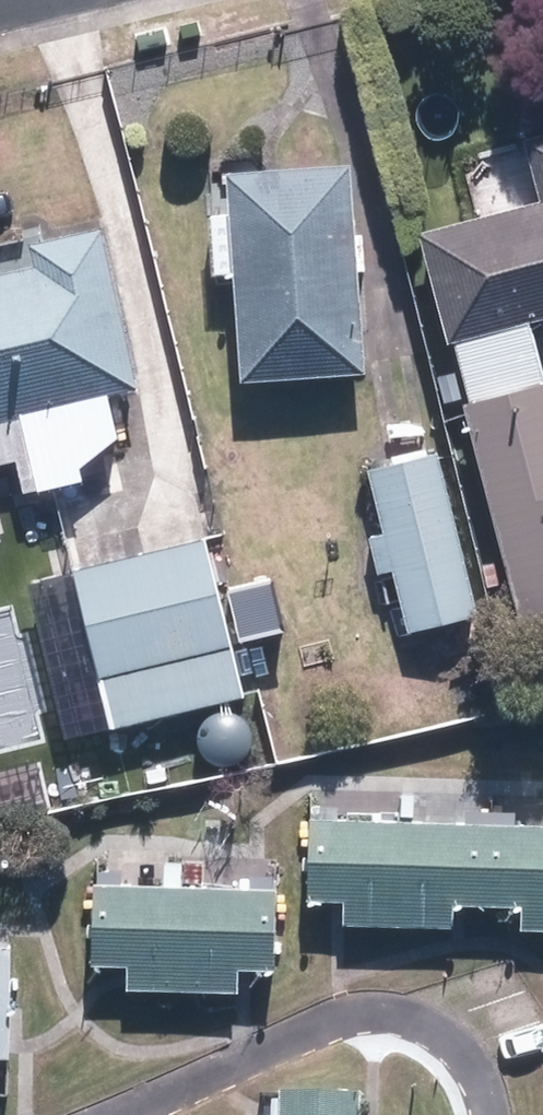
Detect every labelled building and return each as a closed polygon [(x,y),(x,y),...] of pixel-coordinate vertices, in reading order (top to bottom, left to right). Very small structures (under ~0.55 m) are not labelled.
[(352,163),(233,170),(246,376),(365,368),(352,163)] [(523,613),(542,608),(542,351),(534,316),(542,313),(542,201),(426,230),(454,340),(459,338),(474,395),(468,397),(523,613)] [(141,382),(106,230),(37,246),(41,265),(0,274),(0,414),(141,382)] [(480,611),(441,450),(374,466),(413,627),(480,611)] [(212,538),(82,567),(116,721),(246,693),(212,538)] [(315,814),(313,895),(349,896),(348,916),(456,919),(457,899),(527,902),(527,921),(542,921),(542,821),(315,814)] [(275,885),(101,880),(99,958),(136,959),(135,982),(238,985),(239,962),(272,964),(275,885)] [(0,943),(0,1051),(11,1051),(13,943),(0,943)] [(286,1092),(285,1114),(364,1114),(365,1095),(286,1092)]
